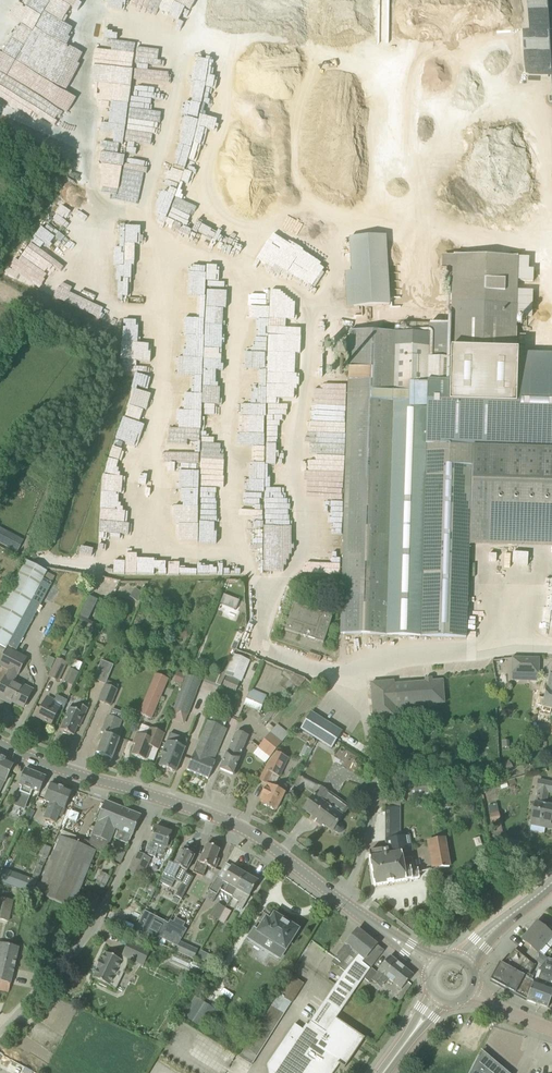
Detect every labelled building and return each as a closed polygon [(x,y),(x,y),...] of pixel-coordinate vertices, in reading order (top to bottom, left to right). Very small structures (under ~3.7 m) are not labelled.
[(200,26),(218,34),(221,27),(203,19),(200,26)] [(102,24),(95,139),(106,139),(110,81),(105,81),(106,64),(114,64),(117,25),(102,24)] [(234,211),(237,205),(227,200),(221,211),(231,216),(234,211)] [(385,236),(350,238),(353,307),(388,305),(388,303),(389,303),(385,238),(385,236)] [(285,262),(290,251),(271,241),(261,262),(295,279),(300,270),(285,262)] [(120,271),(119,296),(135,296),(136,291),(149,291),(150,254),(121,253),(121,259),(110,259),(110,271),(120,271)] [(468,583),(469,544),(514,545),(515,530),(551,531),(551,365),(514,364),(518,258),(453,256),(451,325),(429,324),(429,334),(350,331),(340,634),(466,638),(468,583)] [(201,349),(201,329),(224,330),(225,310),(203,309),(203,323),(188,323),(187,342),(197,342),(197,348),(201,349)] [(122,320),(121,359),(137,360),(137,354),(143,354),(143,344),(134,343),(135,320),(122,320)] [(428,324),(409,324),(409,332),(428,333),(428,324)] [(183,410),(184,455),(212,455),(211,438),(218,438),(217,404),(212,404),(211,387),(207,387),(206,366),(194,366),(195,376),(178,376),(179,392),(190,392),(191,410),(183,410)] [(251,406),(253,446),(243,446),(244,463),(255,463),(256,482),(271,481),(270,465),(280,464),(279,442),(264,443),(262,405),(251,406)] [(282,436),(282,426),(277,425),(277,410),(267,410),(266,435),(282,436)] [(122,443),(128,429),(120,426),(114,440),(122,443)] [(112,492),(114,475),(101,474),(100,491),(112,492)] [(277,568),(278,526),(262,526),(261,567),(277,568)] [(18,537),(15,542),(0,533),(0,543),(17,552),(24,541),(18,537)] [(8,646),(43,579),(47,572),(26,561),(0,611),(0,646),(6,649),(8,646)] [(206,568),(198,568),(197,573),(226,574),(226,561),(206,561),(206,568)] [(108,564),(108,573),(155,574),(155,566),(143,566),(143,562),(128,562),(128,564),(108,564)] [(95,590),(110,597),(116,582),(102,576),(95,590)] [(52,584),(43,579),(8,646),(17,651),(44,598),(52,584)] [(551,587),(550,604),(539,603),(538,622),(548,623),(547,632),(551,632),(551,587)] [(88,595),(77,616),(87,620),(97,599),(88,595)] [(237,612),(240,603),(224,597),(220,606),(237,612)] [(294,604),(288,620),(285,630),(324,643),(332,617),(294,604)] [(33,690),(14,680),(17,674),(18,675),(27,659),(7,649),(0,662),(0,665),(9,670),(0,688),(0,699),(3,700),(5,697),(24,707),(33,690)] [(239,681),(247,660),(234,655),(225,675),(239,681)] [(57,658),(48,678),(58,682),(67,663),(57,658)] [(512,659),(512,674),(538,674),(539,659),(512,659)] [(93,680),(105,685),(106,685),(114,665),(102,660),(93,680)] [(69,668),(64,682),(73,685),(78,672),(69,668)] [(156,674),(138,714),(152,720),(169,680),(156,674)] [(551,709),(551,674),(548,688),(547,688),(543,707),(551,709)] [(188,715),(201,681),(187,675),(174,710),(188,715)] [(297,686),(286,677),(280,685),(290,694),(297,686)] [(371,684),(374,721),(381,721),(382,729),(404,728),(403,718),(397,719),(396,708),(427,705),(427,708),(434,707),(434,705),(445,704),(443,681),(432,682),(431,678),(425,679),(425,682),(394,685),(394,682),(371,684)] [(118,690),(106,685),(105,685),(98,702),(111,707),(118,690)] [(243,706),(260,712),(266,693),(250,688),(243,706)] [(56,716),(59,711),(63,713),(68,701),(57,696),(54,700),(47,696),(41,708),(42,708),(37,718),(51,725),(56,716)] [(77,710),(69,706),(66,714),(68,714),(61,730),(63,731),(63,733),(70,736),(71,735),(74,736),(80,723),(81,724),(88,708),(79,705),(77,710)] [(301,729),(332,749),(343,732),(311,712),(301,729)] [(104,734),(97,753),(112,759),(120,739),(116,737),(122,721),(108,716),(101,732),(104,734)] [(194,753),(187,770),(208,779),(215,762),(209,760),(212,753),(216,755),(227,729),(208,721),(195,753),(194,753)] [(257,749),(269,759),(275,752),(289,734),(277,725),(257,749)] [(137,734),(133,744),(136,745),(132,755),(146,761),(151,747),(158,750),(165,734),(150,728),(147,737),(140,735),(137,734)] [(239,759),(244,748),(249,736),(238,732),(236,733),(227,754),(220,769),(233,775),(240,759),(239,759)] [(167,741),(161,757),(163,758),(159,766),(176,772),(185,748),(167,741)] [(267,766),(260,781),(266,784),(264,789),(265,789),(261,797),(264,799),(262,804),(276,811),(285,792),(275,787),(289,759),(277,753),(267,766)] [(14,764),(0,757),(0,792),(5,782),(5,783),(14,764)] [(46,777),(26,769),(18,785),(22,787),(14,806),(25,810),(33,791),(38,794),(45,780),(46,777)] [(72,792),(45,780),(38,794),(35,801),(43,805),(44,801),(49,803),(42,818),(54,823),(61,808),(64,809),(72,792)] [(548,793),(551,794),(551,784),(539,781),(537,790),(538,791),(536,803),(533,803),(532,810),(534,811),(531,825),(551,829),(551,822),(551,821),(551,815),(551,807),(545,805),(548,793)] [(339,823),(343,817),(343,816),(333,809),(337,804),(330,799),(333,795),(322,787),(321,787),(314,796),(304,810),(314,817),(312,819),(321,826),(323,823),(333,831),(333,830),(336,832),(337,833),(339,833),(340,833),(341,832),(343,831),(343,830),(344,829),(344,827),(343,826),(342,825),(341,824),(339,823)] [(50,861),(41,884),(37,894),(72,909),(96,851),(105,855),(113,834),(110,833),(112,828),(110,827),(119,807),(106,801),(102,811),(91,836),(87,847),(60,837),(50,861)] [(118,832),(118,833),(115,839),(129,845),(132,836),(141,816),(119,807),(110,827),(112,828),(110,833),(113,834),(115,830),(118,832)] [(382,850),(369,852),(370,858),(374,886),(406,881),(406,880),(404,864),(397,866),(395,855),(402,854),(412,852),(409,836),(400,838),(400,808),(386,808),(386,840),(387,849),(382,850)] [(155,827),(150,842),(149,842),(145,855),(154,858),(159,845),(167,848),(172,833),(155,827)] [(73,841),(75,836),(63,831),(60,835),(73,841)] [(430,841),(435,869),(435,870),(449,867),(444,838),(430,841)] [(215,870),(220,858),(217,856),(220,850),(207,845),(199,862),(198,861),(193,873),(203,877),(207,866),(215,870)] [(171,888),(175,881),(181,868),(187,871),(195,856),(182,850),(174,864),(169,862),(159,882),(171,888)] [(115,861),(122,862),(124,853),(117,851),(115,861)] [(150,860),(146,857),(138,853),(128,873),(137,877),(139,873),(143,875),(150,860)] [(420,878),(419,872),(418,869),(414,870),(414,868),(411,868),(409,858),(403,860),(402,854),(395,855),(397,866),(404,864),(406,880),(420,878)] [(233,897),(237,890),(245,874),(232,867),(224,881),(217,878),(205,899),(212,903),(218,893),(231,900),(232,898),(232,897),(233,897)] [(3,869),(0,878),(0,882),(33,894),(38,881),(3,869)] [(104,890),(110,877),(102,872),(95,886),(104,890)] [(232,898),(239,902),(237,907),(242,910),(250,896),(258,882),(245,874),(237,890),(233,897),(232,897),(232,898)] [(187,890),(181,887),(175,896),(182,900),(187,890)] [(9,922),(14,901),(0,898),(0,920),(9,922)] [(211,917),(218,920),(224,907),(216,904),(211,917)] [(267,919),(259,932),(255,930),(249,939),(253,941),(255,939),(263,944),(267,938),(275,943),(273,947),(283,953),(298,930),(274,915),(270,922),(267,919)] [(134,934),(139,936),(158,944),(161,938),(167,927),(149,917),(148,920),(143,918),(134,934)] [(534,927),(531,931),(530,930),(529,931),(545,945),(551,937),(551,926),(551,925),(544,919),(539,925),(537,923),(534,927)] [(161,938),(177,946),(185,932),(169,924),(167,927),(161,938)] [(360,984),(364,978),(371,968),(384,951),(382,953),(375,948),(377,945),(358,930),(334,959),(331,963),(338,968),(338,967),(345,972),(360,984)] [(545,945),(529,931),(528,932),(529,933),(522,941),(531,948),(526,954),(536,962),(539,958),(539,952),(545,945)] [(100,961),(99,962),(100,963),(98,967),(97,966),(96,968),(98,968),(93,978),(100,981),(98,984),(107,988),(108,985),(110,986),(116,989),(120,980),(130,960),(144,967),(151,951),(129,941),(122,956),(123,957),(121,961),(105,953),(101,961),(100,961)] [(180,942),(176,952),(195,960),(199,950),(180,942)] [(13,976),(19,948),(0,944),(0,991),(9,993),(13,976)] [(527,1000),(534,982),(529,979),(535,966),(536,966),(516,949),(502,965),(500,963),(490,981),(507,989),(527,1000)] [(208,962),(210,955),(199,951),(197,958),(208,962)] [(413,975),(390,956),(377,970),(378,970),(376,972),(371,968),(364,978),(369,983),(371,980),(381,988),(388,979),(401,990),(413,975)] [(534,982),(527,1000),(547,1008),(548,1008),(548,1007),(551,996),(551,960),(548,959),(538,970),(541,971),(536,983),(534,982)] [(338,1063),(345,1068),(347,1065),(346,1065),(349,1056),(356,1047),(362,1041),(363,1041),(365,1038),(336,1019),(360,984),(345,972),(305,1031),(295,1024),(267,1065),(269,1072),(331,1072),(338,1063)] [(290,976),(278,995),(291,1003),(292,1004),(304,984),(290,976)] [(278,995),(240,1056),(252,1064),(291,1003),(278,995)] [(182,1017),(202,1029),(215,1009),(194,997),(182,1017)] [(480,1055),(479,1054),(469,1072),(501,1072),(480,1055)]
